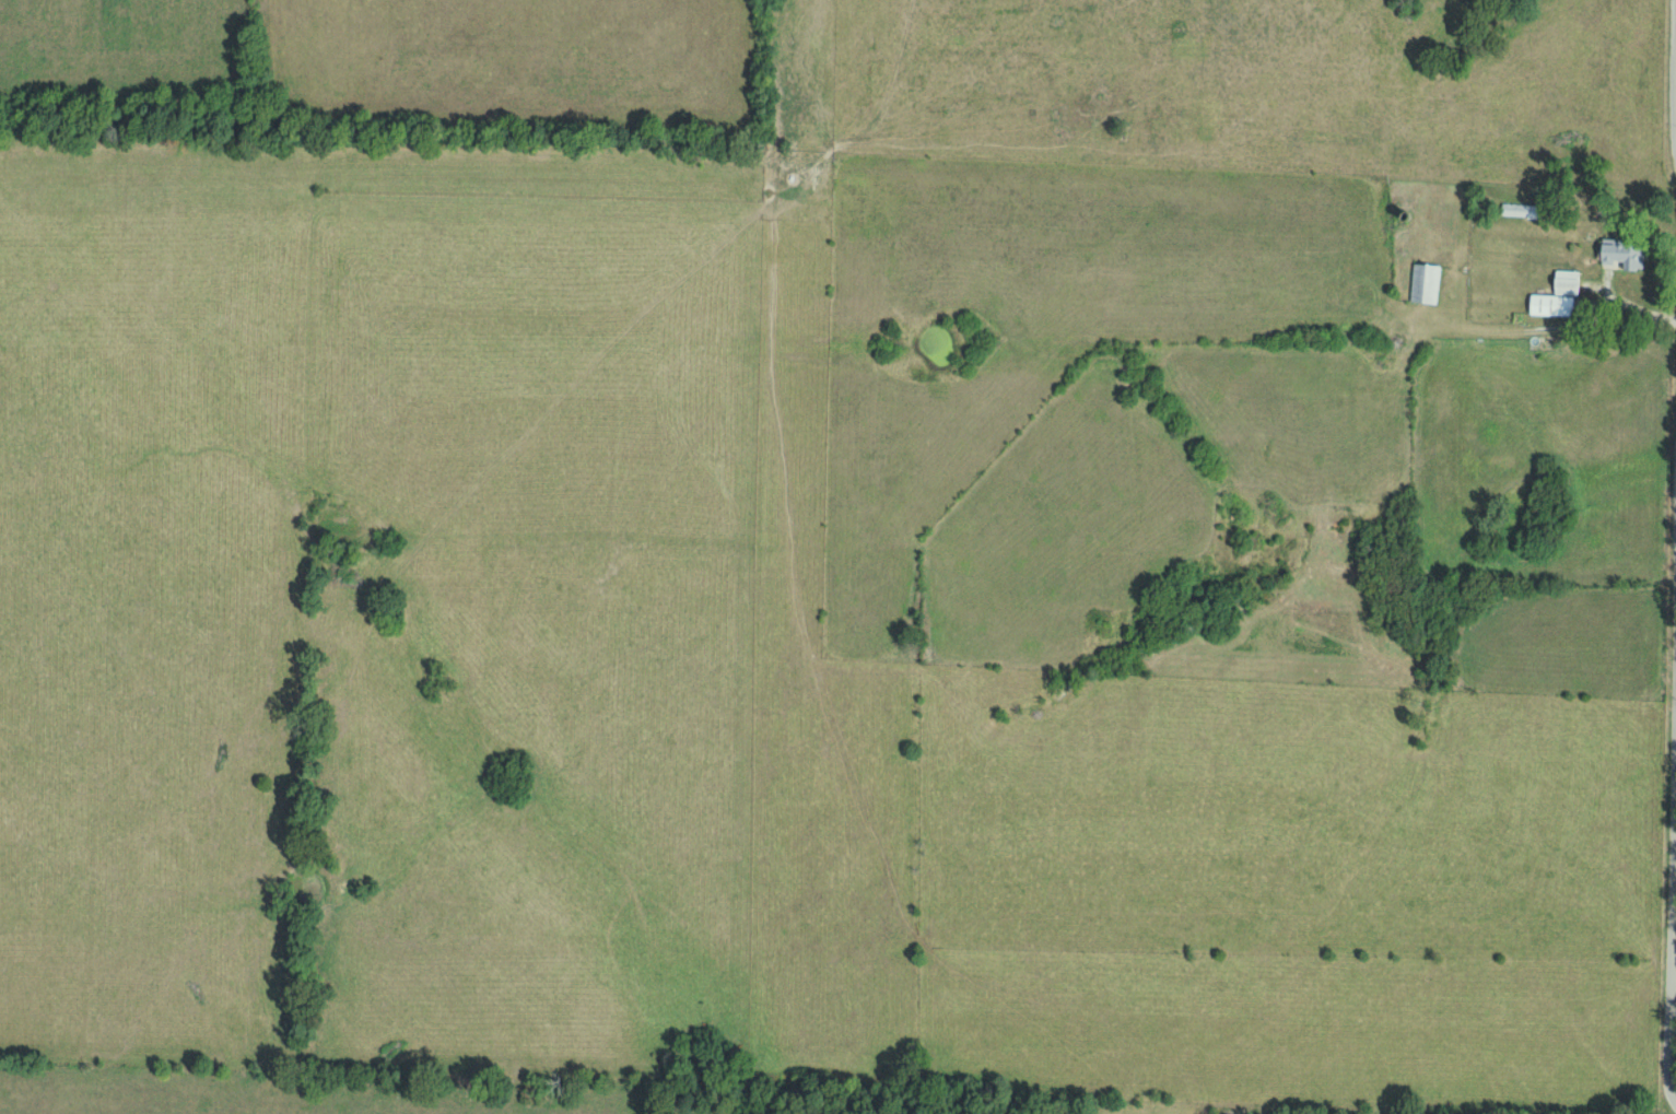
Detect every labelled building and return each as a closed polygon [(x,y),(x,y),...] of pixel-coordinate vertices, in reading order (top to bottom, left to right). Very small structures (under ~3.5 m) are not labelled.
[(1641,268),(1641,242),(1616,242),(1616,238),(1597,238),(1597,261),(1620,261),(1620,268),(1641,268)] [(1408,301),(1435,302),(1436,264),(1409,263),(1408,301)] [(1527,293),(1527,314),(1570,315),(1570,295),(1575,295),(1576,270),(1552,270),(1551,294),(1527,293)]
